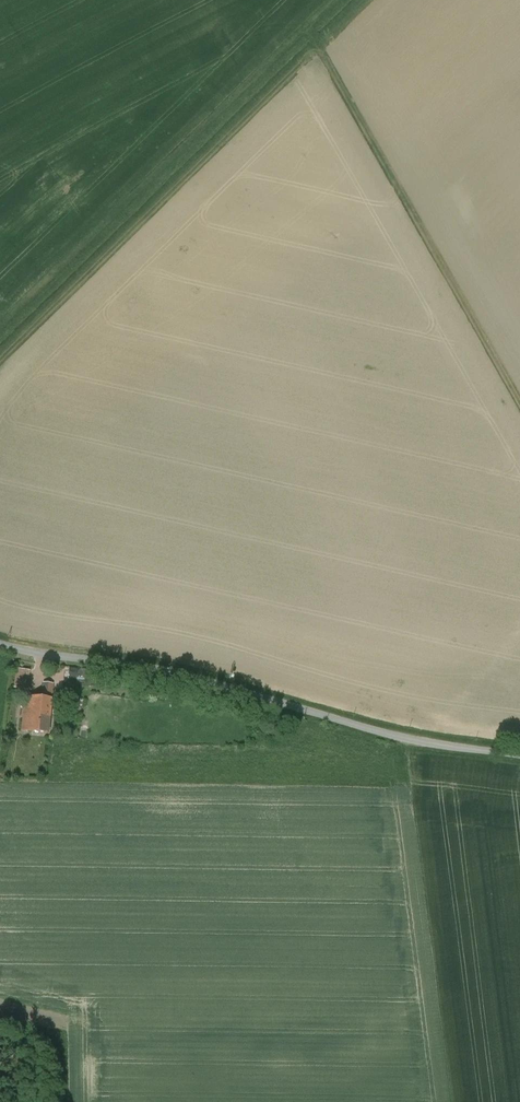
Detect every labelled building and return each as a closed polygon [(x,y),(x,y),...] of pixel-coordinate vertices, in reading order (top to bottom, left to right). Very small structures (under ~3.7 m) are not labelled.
[(22,669),(11,668),(9,694),(23,696),(24,687),(20,687),(22,669)] [(83,673),(69,671),(66,687),(81,690),(83,673)] [(42,698),(26,696),(22,731),(48,734),(53,684),(44,683),(42,698)] [(68,696),(66,708),(78,709),(79,697),(68,696)]
